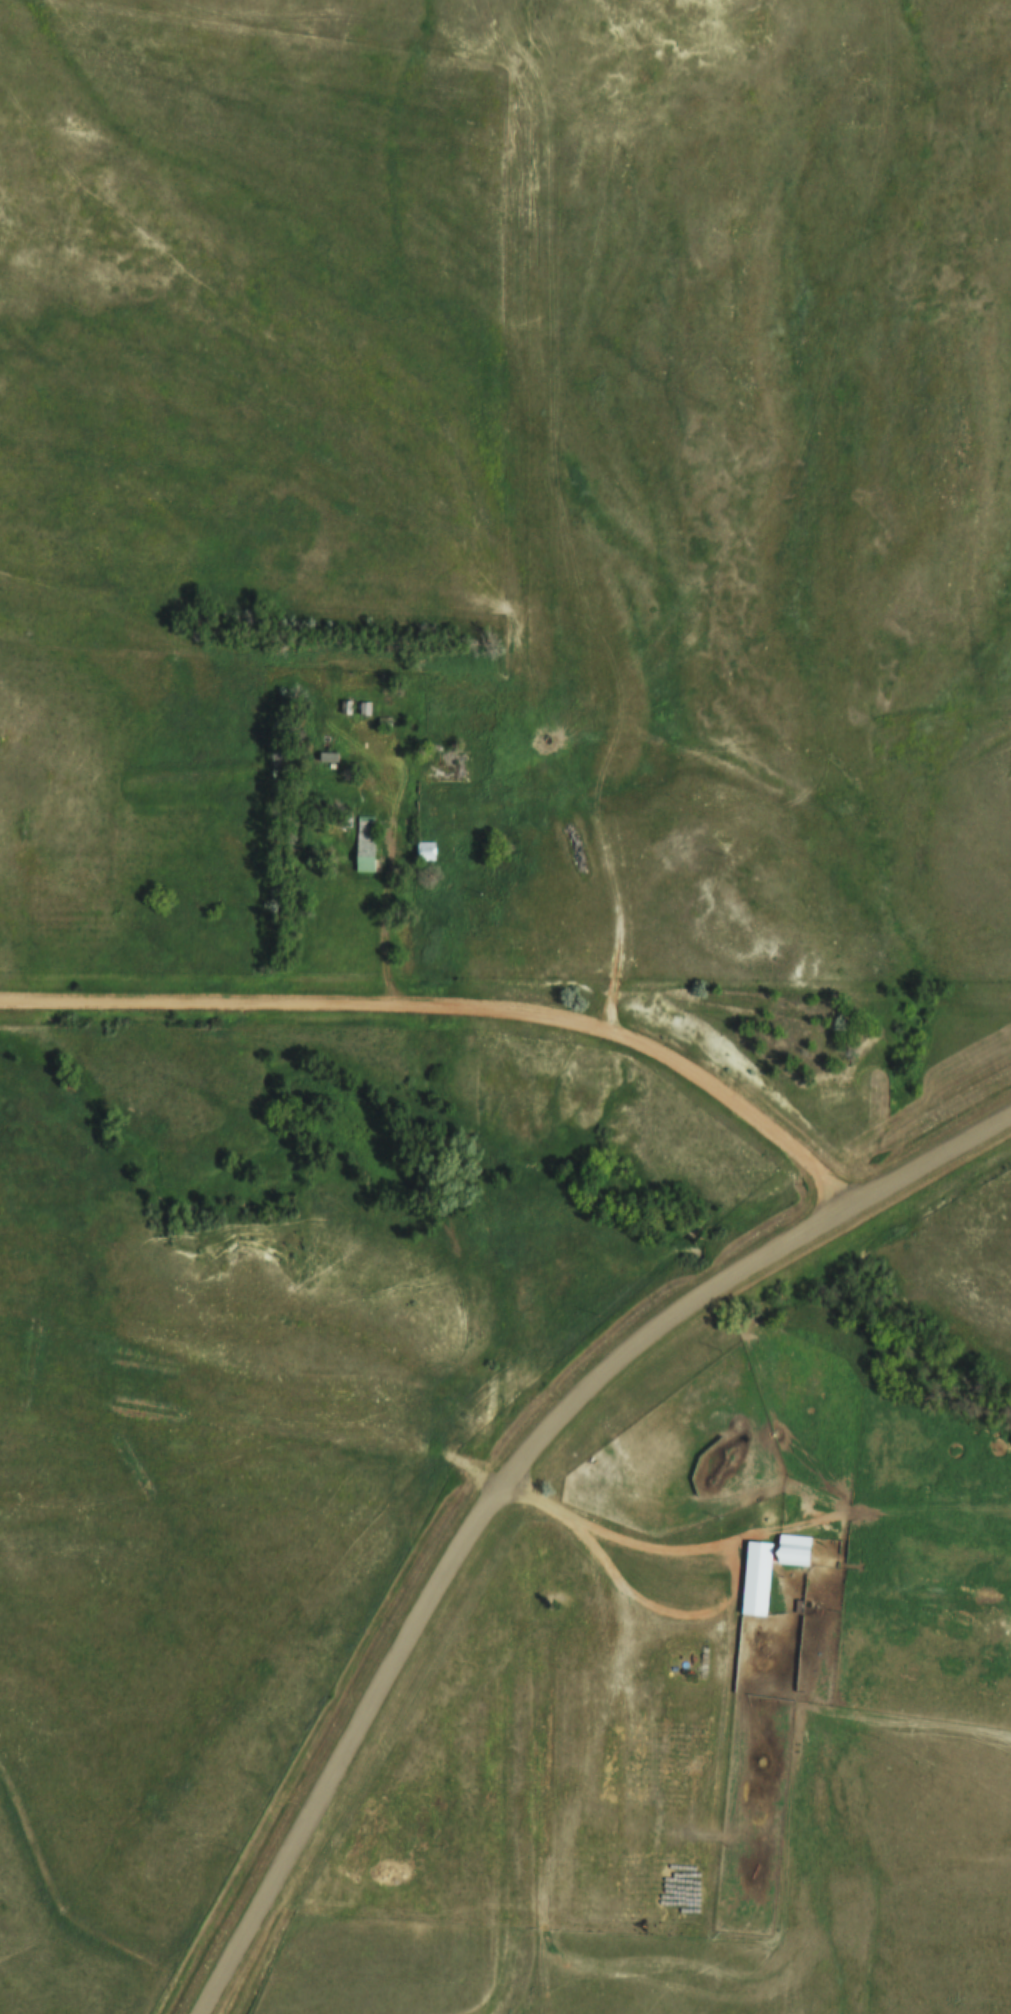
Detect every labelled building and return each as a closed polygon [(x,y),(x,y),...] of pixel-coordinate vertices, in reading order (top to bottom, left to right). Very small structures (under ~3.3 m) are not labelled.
[(390,718),(378,718),(378,729),(391,729),(390,718)] [(320,762),(337,762),(337,753),(320,753),(320,762)] [(374,871),(374,814),(357,814),(357,871),(374,871)] [(434,860),(434,842),(417,842),(417,860),(434,860)] [(811,1537),(778,1535),(775,1563),(808,1566),(811,1537)] [(771,1566),(771,1543),(747,1543),(747,1566),(771,1566)]
